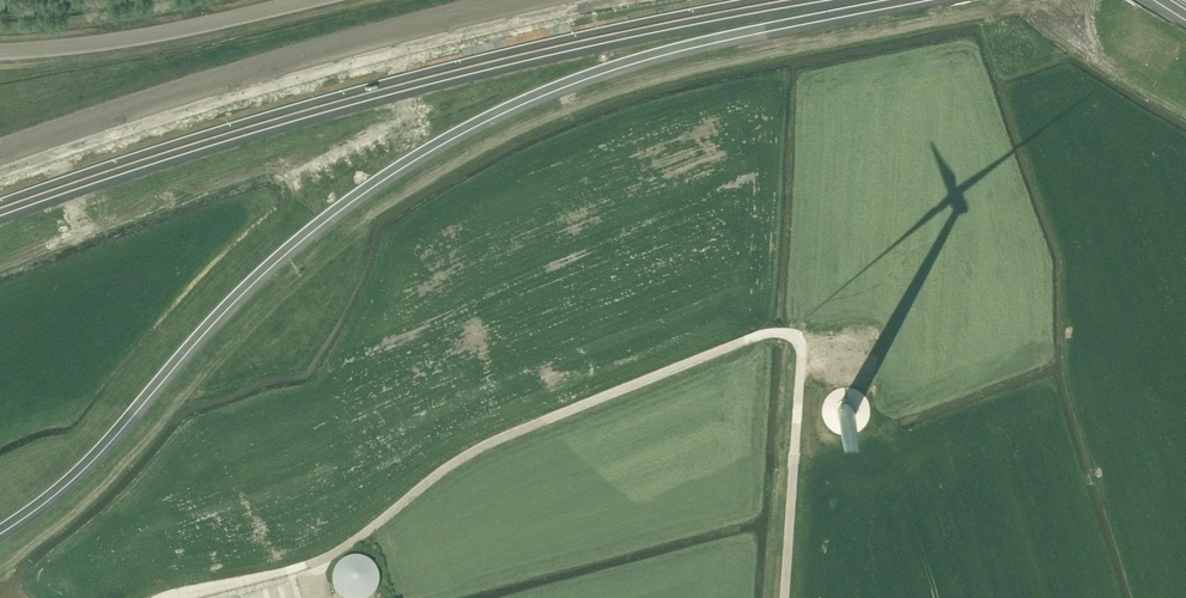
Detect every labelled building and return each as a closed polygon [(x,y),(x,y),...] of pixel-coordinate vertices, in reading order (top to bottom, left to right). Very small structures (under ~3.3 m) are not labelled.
[(850,403),(848,403),(847,402),(846,402),(844,403),(843,403),(842,404),(841,404),(840,405),(839,406),(838,407),(838,409),(837,410),(837,411),(837,413),(837,414),(838,415),(838,416),(839,417),(840,418),(841,419),(842,420),(844,420),(845,421),(846,421),(847,421),(849,420),(850,420),(851,419),(852,418),(853,417),(854,416),(854,415),(855,414),(855,413),(855,411),(855,410),(855,409),(854,407),(854,406),(853,405),(852,404),(851,404),(850,403)] [(356,557),(355,557),(353,557),(351,557),(350,558),(348,558),(347,559),(344,560),(343,561),(342,562),(340,563),(339,564),(338,565),(337,566),(336,568),(335,569),(335,571),(334,572),(334,574),(333,575),(333,577),(333,579),(333,580),(333,582),(333,584),(333,586),(334,588),(334,589),(335,591),(336,592),(337,594),(338,595),(339,597),(340,597),(341,597),(372,597),(373,597),(374,595),(375,594),(376,593),(377,591),(378,590),(378,588),(379,587),(379,585),(380,583),(380,581),(380,579),(380,578),(380,576),(379,575),(379,573),(378,571),(378,570),(376,568),(375,566),(374,565),(373,563),(371,562),(369,561),(368,560),(367,559),(365,558),(363,558),(361,557),(360,557),(358,557),(356,557)]
